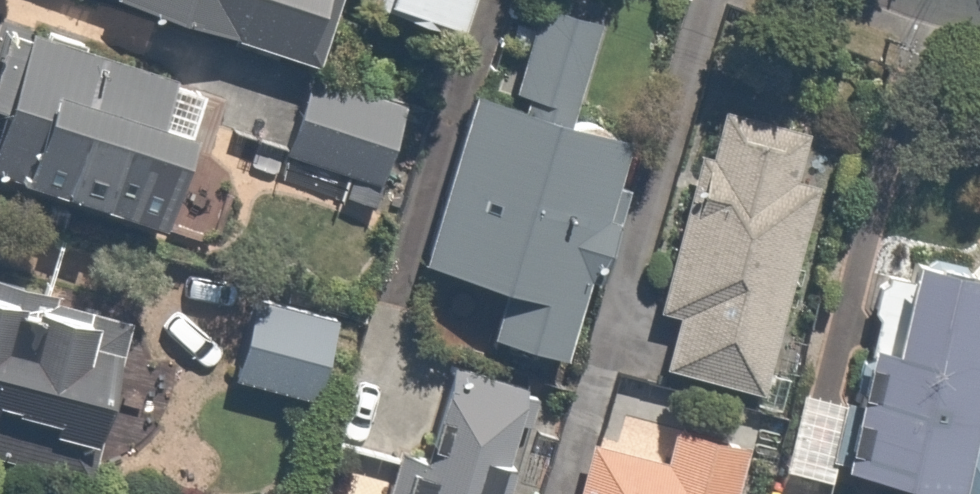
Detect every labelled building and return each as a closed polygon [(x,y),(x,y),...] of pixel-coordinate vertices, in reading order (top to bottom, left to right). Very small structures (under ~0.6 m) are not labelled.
[(319,72),(346,0),(125,0),(319,72)] [(394,16),(480,42),(493,0),(399,0),(394,16)] [(486,84),(428,273),(519,301),(506,343),(594,370),(663,143),(581,118),(609,25),(558,9),(531,98),(486,84)] [(10,26),(0,58),(0,137),(10,140),(0,170),(0,180),(204,248),(236,151),(214,144),(228,99),(10,26)] [(408,109),(312,82),(290,160),(353,178),(346,203),(379,213),(408,109)] [(844,135),(730,103),(718,146),(709,144),(661,316),(684,322),(671,367),(770,396),(844,135)] [(909,350),(871,344),(850,481),(937,493),(979,493),(979,267),(923,258),(909,350)] [(356,312),(260,294),(242,388),(339,406),(356,312)] [(136,362),(102,355),(107,331),(0,308),(0,426),(4,427),(6,415),(74,429),(71,443),(117,453),(136,362)] [(463,368),(423,493),(535,493),(565,401),(463,368)] [(606,444),(589,493),(752,493),(766,454),(686,426),(672,466),(606,444)]
